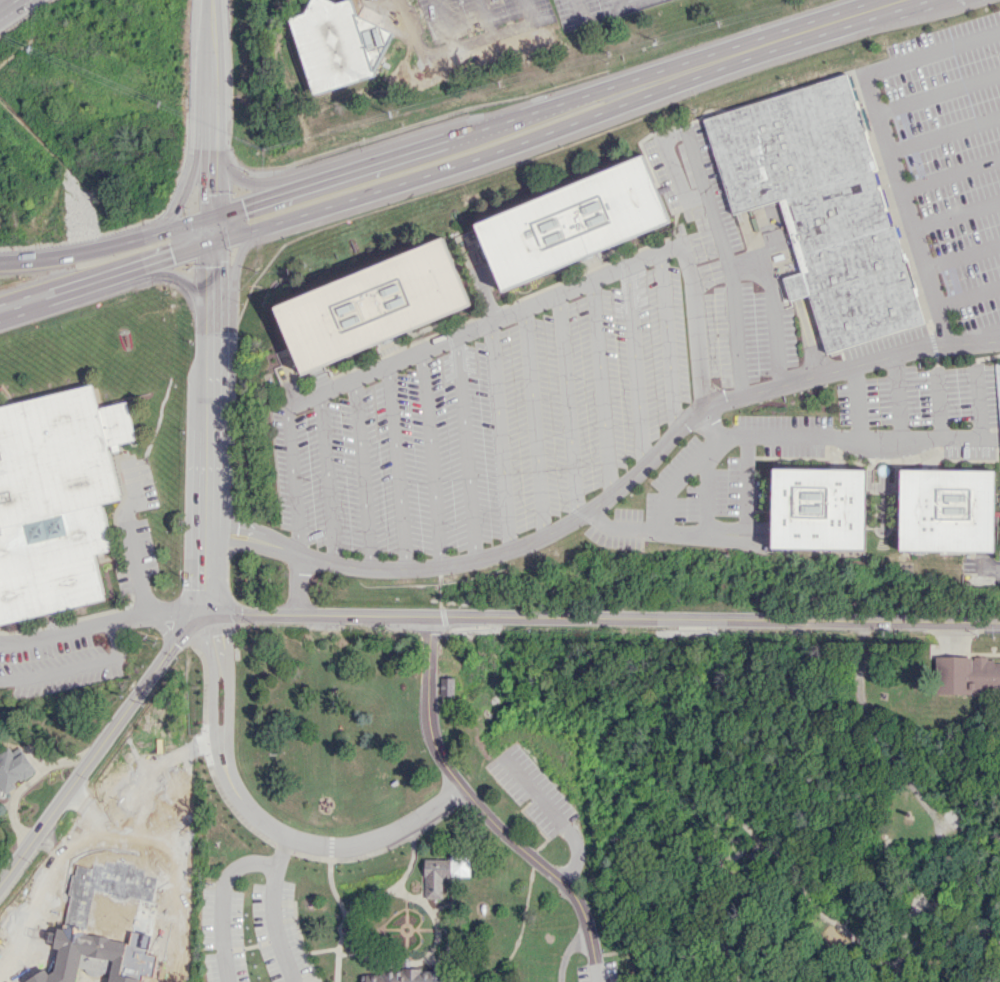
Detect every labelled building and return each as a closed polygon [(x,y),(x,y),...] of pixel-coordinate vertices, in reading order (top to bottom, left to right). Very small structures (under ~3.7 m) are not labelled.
[(308,13),(291,18),(316,96),(375,77),(394,35),(357,17),(353,1),(340,6),(330,0),(314,0),(308,13)] [(783,279),(790,302),(808,296),(827,354),(927,323),(848,74),(703,120),(734,215),(780,201),(803,273),(783,279)] [(476,224),(503,290),(669,221),(642,156),(476,224)] [(277,307),(305,374),(473,303),(445,236),(277,307)] [(103,598),(0,624),(0,404),(93,381),(99,405),(127,398),(137,437),(107,445),(120,495),(99,500),(110,547),(92,552),(103,598)] [(774,468),(773,548),(865,549),(866,469),(774,468)] [(902,469),(900,551),(994,551),(995,471),(902,469)] [(937,692),(999,693),(999,663),(994,664),(994,660),(986,660),(986,657),(937,656),(937,692)] [(440,679),(455,679),(455,694),(439,694),(440,679)] [(14,757),(9,749),(0,754),(0,796),(15,788),(13,784),(34,772),(23,752),(14,757)] [(426,899),(442,899),(443,877),(451,877),(451,860),(426,860),(426,899)] [(69,958),(109,965),(107,981),(161,981),(170,924),(155,917),(139,914),(138,923),(135,918),(127,921),(114,919),(111,920),(106,918),(100,921),(91,919),(88,913),(75,911),(77,902),(56,898),(45,962),(0,981),(65,981),(69,958)] [(445,974),(432,967),(379,968),(379,974),(365,974),(365,981),(446,981),(445,974)]
